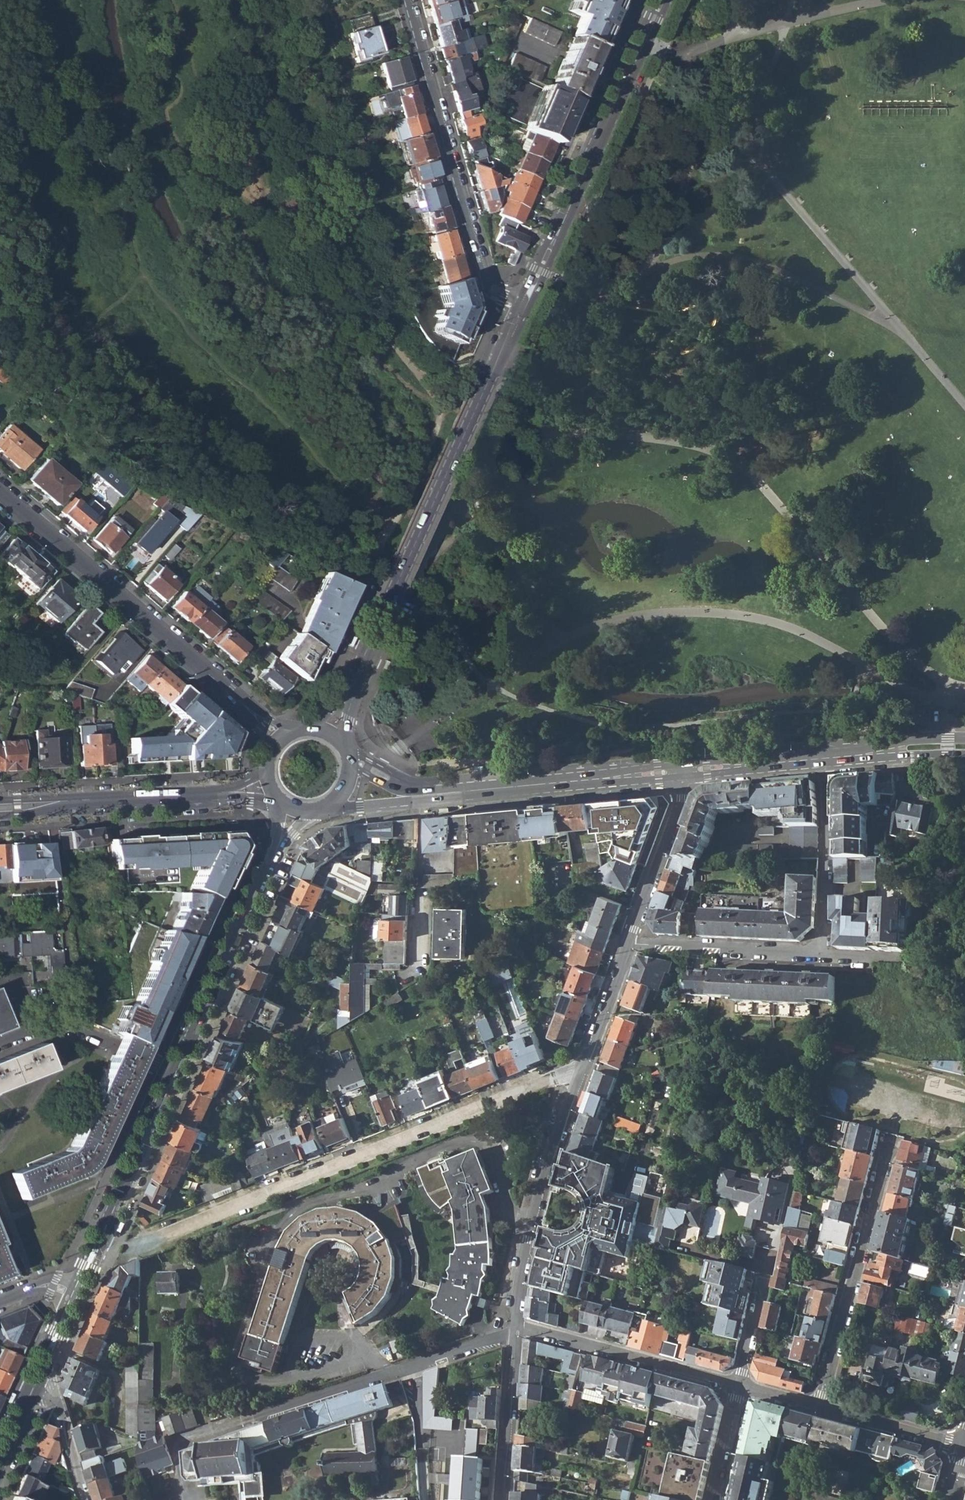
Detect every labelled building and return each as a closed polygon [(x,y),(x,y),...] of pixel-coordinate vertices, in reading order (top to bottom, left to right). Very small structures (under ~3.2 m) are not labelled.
[(462,17),(458,0),(450,0),(428,6),(433,24),(462,17)] [(620,0),(573,0),(568,12),(580,17),(571,38),(574,39),(597,49),(620,0)] [(494,62),(500,65),(522,16),(517,14),(494,62)] [(351,20),(354,31),(373,26),(370,15),(351,20)] [(439,47),(464,40),(461,30),(456,31),(455,23),(468,20),(466,15),(462,17),(433,24),(439,47)] [(522,34),(553,47),(559,33),(529,19),(522,34)] [(347,33),(355,62),(381,56),(373,26),(354,31),(347,33)] [(481,38),(468,42),(470,50),(483,47),(481,38)] [(463,52),(470,50),(468,42),(467,39),(464,40),(439,47),(443,60),(464,55),(463,52)] [(558,73),(551,88),(575,98),(597,49),(590,46),(574,39),(567,53),(565,53),(556,73),(558,73)] [(507,68),(538,82),(544,67),(513,54),(507,68)] [(465,60),(464,55),(443,60),(446,73),(454,71),(455,74),(463,72),(462,68),(465,68),(463,61),(465,60)] [(380,63),(387,86),(410,80),(404,57),(380,63)] [(467,110),(473,108),(470,96),(481,93),(475,72),(465,74),(463,77),(458,79),(459,82),(450,85),(457,113),(467,110)] [(527,131),(554,144),(575,98),(551,88),(545,85),(543,89),(521,79),(516,91),(504,86),(498,100),(510,105),(504,117),(526,126),(524,130),(527,131)] [(397,98),(402,119),(419,114),(412,86),(382,94),(380,95),(382,101),(397,98)] [(380,95),(382,94),(380,87),(368,90),(370,97),(380,95)] [(457,113),(465,141),(480,137),(480,136),(481,134),(482,131),(478,115),(469,118),(467,110),(457,113)] [(397,131),(400,141),(425,134),(419,114),(402,119),(404,129),(397,131)] [(554,144),(527,131),(524,138),(530,141),(525,153),(546,162),(554,144)] [(425,134),(400,141),(407,165),(411,164),(431,159),(425,134)] [(471,162),(486,168),(491,167),(489,162),(488,162),(480,136),(480,137),(465,141),(471,162)] [(530,141),(524,138),(519,150),(525,153),(530,141)] [(550,185),(558,167),(546,162),(525,153),(519,150),(511,167),(517,170),(538,179),(550,185)] [(411,164),(417,184),(437,179),(431,159),(411,164)] [(471,165),(477,187),(505,180),(497,176),(488,178),(487,175),(489,173),(471,165)] [(510,182),(532,192),(538,179),(517,170),(515,175),(512,174),(508,181),(510,182)] [(413,209),(414,215),(425,212),(444,207),(437,179),(417,184),(417,187),(418,190),(413,191),(415,197),(420,196),(423,206),(413,209)] [(477,187),(485,214),(491,212),(505,180),(477,187)] [(532,192),(510,182),(507,188),(505,187),(504,191),(506,192),(503,198),(525,208),(532,192)] [(517,223),(518,224),(525,208),(503,198),(501,202),(499,201),(497,206),(501,208),(498,215),(503,217),(517,223)] [(425,212),(431,234),(450,229),(444,207),(425,212)] [(517,223),(503,217),(499,225),(502,227),(495,241),(514,250),(512,255),(509,254),(505,265),(513,266),(525,238),(513,232),(517,223)] [(434,247),(438,260),(458,255),(451,231),(428,237),(431,248),(434,247)] [(438,260),(444,285),(464,279),(458,255),(438,260)] [(448,361),(472,308),(464,279),(444,285),(430,289),(417,292),(418,297),(415,301),(413,309),(410,310),(424,337),(435,351),(442,356),(448,361)] [(580,371),(583,355),(574,353),(571,369),(580,371)] [(11,380),(0,371),(0,382),(11,380)] [(20,470),(37,450),(9,426),(0,436),(0,453),(20,470)] [(727,438),(713,433),(710,440),(724,445),(727,438)] [(28,480),(56,504),(74,484),(45,459),(28,480)] [(105,497),(114,505),(133,483),(129,482),(104,460),(93,472),(112,489),(105,497)] [(152,503),(158,508),(165,498),(159,495),(152,503)] [(59,510),(83,531),(96,516),(72,496),(59,510)] [(159,508),(162,512),(172,520),(184,530),(199,514),(167,499),(159,508)] [(145,552),(172,520),(162,512),(135,544),(145,552)] [(102,545),(111,552),(130,530),(113,515),(93,539),(100,546),(102,545)] [(16,572),(31,555),(13,539),(0,554),(0,558),(16,572)] [(163,555),(169,559),(178,547),(173,543),(163,555)] [(266,562),(274,569),(277,565),(287,554),(277,549),(266,562)] [(16,572),(36,589),(51,572),(31,555),(16,572)] [(837,561),(840,567),(847,566),(850,560),(847,555),(839,555),(837,561)] [(331,573),(355,584),(360,572),(336,561),(331,573)] [(141,581),(162,599),(175,584),(167,577),(169,574),(167,573),(170,570),(163,564),(161,567),(156,563),(141,581)] [(269,575),(290,590),(296,578),(277,565),(274,569),(269,575)] [(319,648),(324,652),(355,584),(331,573),(327,572),(298,634),(319,648)] [(36,604),(56,622),(76,599),(69,594),(71,592),(57,580),(36,604)] [(249,598),(280,621),(290,610),(258,587),(249,598)] [(171,607),(188,622),(202,607),(184,591),(171,607)] [(72,641),(83,650),(98,632),(88,624),(97,613),(87,605),(61,634),(71,642),(72,641)] [(188,622),(206,638),(220,622),(202,607),(188,622)] [(211,641),(233,661),(247,646),(224,626),(211,641)] [(96,661),(112,675),(118,667),(116,665),(123,658),(130,663),(141,651),(120,633),(96,661)] [(278,659),(305,681),(315,657),(321,660),(324,652),(319,648),(298,634),(297,633),(278,659)] [(264,655),(268,658),(271,661),(275,656),(257,642),(248,652),(259,662),(264,655)] [(268,658),(263,664),(266,667),(271,661),(268,658)] [(138,678),(166,702),(180,684),(153,661),(138,678)] [(295,680),(271,661),(266,667),(263,664),(258,669),(261,672),(258,676),(279,695),(286,687),(288,689),(295,680)] [(79,696),(90,700),(93,690),(70,682),(63,691),(72,694),(79,696)] [(166,702),(193,726),(208,709),(180,684),(166,702)] [(8,714),(14,716),(21,698),(15,696),(8,714)] [(202,756),(213,759),(214,755),(224,758),(227,747),(225,747),(229,728),(217,717),(214,727),(207,725),(204,737),(206,738),(202,756)] [(163,723),(151,719),(151,734),(153,762),(183,760),(182,746),(170,746),(170,750),(164,750),(163,723)] [(95,735),(97,765),(111,765),(110,745),(105,745),(103,726),(95,726),(95,735)] [(182,746),(183,760),(194,759),(193,733),(182,729),(182,746)] [(38,765),(38,768),(67,767),(66,763),(68,763),(66,738),(44,740),(44,733),(35,733),(37,765),(38,765)] [(140,761),(140,762),(153,762),(151,734),(137,736),(136,735),(124,736),(125,747),(128,746),(129,761),(140,761)] [(97,765),(95,735),(86,736),(86,746),(82,746),(83,766),(97,765)] [(25,769),(23,748),(23,741),(0,742),(0,759),(1,770),(25,769)] [(880,775),(882,797),(896,796),(894,774),(880,775)] [(880,806),(882,797),(880,775),(848,778),(848,781),(840,781),(837,784),(837,793),(835,793),(835,806),(836,806),(836,820),(835,820),(835,831),(835,858),(847,859),(848,859),(863,859),(869,859),(869,807),(880,806)] [(835,780),(835,793),(837,793),(837,784),(840,781),(848,781),(848,778),(835,780)] [(812,782),(759,786),(760,807),(760,809),(760,811),(765,811),(765,815),(786,813),(788,827),(791,827),(818,827),(817,801),(816,784),(814,784),(814,782),(812,782)] [(700,800),(677,860),(701,860),(705,848),(708,848),(716,826),(714,826),(718,812),(723,812),(723,813),(746,811),(746,810),(760,809),(760,807),(759,786),(712,791),(700,800)] [(593,802),(596,827),(625,824),(625,843),(620,856),(629,859),(638,863),(662,805),(656,796),(593,802)] [(904,830),(928,835),(933,807),(919,805),(919,807),(907,804),(907,803),(895,801),(889,835),(902,838),(904,830)] [(567,824),(568,830),(596,827),(593,802),(564,805),(567,824)] [(533,851),(535,864),(560,862),(572,861),(568,830),(567,824),(564,805),(551,806),(526,808),(530,832),(533,851)] [(482,907),(485,913),(536,905),(533,851),(530,832),(526,808),(474,813),(479,876),(480,889),(482,907)] [(455,877),(479,876),(474,813),(455,815),(455,848),(455,874),(455,877)] [(425,850),(455,848),(455,815),(426,817),(425,850)] [(396,837),(396,840),(418,838),(418,818),(396,820),(396,837)] [(382,838),(382,840),(390,839),(390,837),(396,837),(396,820),(373,822),(373,838),(382,838)] [(349,825),(350,835),(356,834),(357,841),(370,839),(369,823),(349,825)] [(305,847),(320,867),(343,850),(351,845),(351,844),(350,835),(349,825),(331,826),(306,845),(305,847)] [(61,850),(111,843),(111,840),(109,827),(100,827),(70,832),(70,829),(59,830),(61,850)] [(791,827),(791,860),(818,859),(818,827),(791,827)] [(111,843),(114,869),(139,868),(139,869),(197,866),(199,869),(191,888),(201,893),(206,893),(213,897),(214,897),(219,887),(223,889),(235,863),(243,846),(235,833),(111,840),(111,843)] [(29,877),(30,878),(44,878),(43,873),(54,871),(51,842),(9,845),(11,877),(29,877)] [(573,864),(576,882),(594,872),(602,867),(600,853),(598,842),(586,843),(588,863),(573,864)] [(11,877),(9,845),(0,846),(0,883),(11,883),(11,877)] [(722,846),(721,860),(760,860),(773,860),(774,845),(760,845),(760,846),(722,846)] [(327,887),(363,903),(365,894),(374,884),(374,878),(337,862),(332,873),(330,873),(327,879),(317,874),(320,867),(305,847),(294,872),(327,887)] [(602,867),(594,872),(598,879),(605,875),(609,878),(629,886),(638,863),(629,859),(620,856),(619,857),(602,867)] [(834,884),(848,884),(848,859),(847,859),(835,858),(834,884)] [(862,883),(877,884),(879,859),(869,859),(863,859),(862,883)] [(875,918),(873,949),(885,950),(885,952),(907,952),(909,902),(909,889),(890,888),(891,882),(885,882),(886,866),(891,866),(891,859),(886,859),(879,859),(877,884),(876,900),(875,901),(875,918)] [(374,878),(374,884),(384,884),(383,860),(374,860),(374,878)] [(664,881),(678,886),(681,877),(693,881),(701,860),(677,860),(672,860),(664,881)] [(316,910),(327,887),(294,872),(289,881),(300,886),(294,900),(311,908),(316,910)] [(455,877),(455,874),(425,874),(425,887),(455,888),(455,877)] [(758,940),(800,942),(814,928),(817,879),(787,877),(787,889),(775,898),(759,897),(758,940)] [(653,910),(675,912),(679,899),(685,901),(689,890),(678,886),(664,881),(653,910)] [(195,937),(213,897),(206,893),(201,893),(185,893),(180,912),(170,932),(181,934),(195,937)] [(701,937),(758,940),(759,897),(703,894),(702,913),(701,937)] [(284,922),(301,931),(311,908),(294,900),(284,895),(280,903),(291,908),(284,922)] [(391,914),(408,915),(408,895),(392,895),(391,914)] [(601,895),(591,921),(613,929),(623,903),(601,895)] [(873,949),(875,918),(859,917),(859,900),(834,899),(834,922),(838,922),(838,949),(873,951),(873,949)] [(439,955),(465,956),(466,909),(440,908),(439,955)] [(657,934),(679,936),(681,912),(675,912),(653,910),(649,921),(657,934)] [(379,921),(379,938),(385,939),(385,963),(391,963),(391,955),(391,947),(407,947),(408,915),(397,914),(384,914),(380,913),(379,920),(379,921)] [(372,920),(371,938),(373,940),(376,940),(379,938),(379,921),(376,918),(374,918),(372,920)] [(588,920),(584,931),(609,940),(613,929),(591,921),(588,920)] [(284,922),(274,946),(278,948),(294,955),(304,932),(301,931),(284,922)] [(576,940),(605,951),(609,940),(584,931),(580,929),(576,940)] [(51,949),(50,931),(28,932),(28,943),(20,943),(21,956),(47,955),(48,979),(62,979),(61,949),(51,949)] [(181,934),(170,932),(121,1036),(146,1047),(195,937),(181,934)] [(12,957),(11,933),(0,933),(0,957),(12,957)] [(575,965),(596,974),(605,951),(576,940),(568,962),(575,965)] [(253,963),(268,971),(278,948),(274,946),(263,941),(253,963)] [(391,955),(406,955),(407,947),(391,947),(391,955)] [(642,958),(636,974),(645,977),(651,961),(642,958)] [(652,990),(658,992),(662,981),(669,979),(672,969),(651,961),(645,977),(636,974),(632,982),(652,990)] [(354,978),(366,978),(366,962),(354,962),(354,978)] [(484,972),(490,985),(514,976),(509,962),(484,972)] [(242,986),(265,997),(275,974),(268,971),(253,963),(242,986)] [(596,974),(575,965),(567,989),(588,997),(596,974)] [(705,972),(697,971),(687,970),(686,976),(684,986),(683,995),(711,997),(714,977),(715,971),(705,971),(705,972)] [(737,1014),(812,1017),(813,1001),(835,1002),(835,977),(715,971),(714,977),(711,997),(711,998),(738,999),(737,1014)] [(354,1017),(354,1019),(365,1012),(366,984),(377,984),(377,978),(370,978),(366,978),(354,978),(354,983),(354,984),(354,1010),(354,1017)] [(623,1007),(643,1014),(648,1000),(652,990),(632,982),(623,1007)] [(344,1025),(354,1019),(354,1017),(354,1010),(354,984),(344,984),(344,1009),(340,1009),(340,1027),(343,1025),(344,1025)] [(438,990),(442,998),(453,993),(450,985),(438,990)] [(250,1017),(275,1028),(285,1006),(265,997),(242,986),(232,1009),(250,1017)] [(559,1012),(579,1020),(588,997),(567,989),(559,1012)] [(652,990),(648,1000),(649,1000),(651,1001),(655,1000),(658,992),(652,990)] [(383,1002),(387,1008),(403,999),(399,992),(383,1002)] [(0,1001),(0,1030),(10,1026),(0,1001)] [(474,1012),(485,1040),(490,1054),(491,1054),(498,1052),(495,1044),(492,1037),(495,1036),(487,1016),(487,1017),(483,1007),(476,1010),(476,1011),(474,1012)] [(241,1037),(250,1017),(232,1009),(223,1030),(241,1037)] [(550,1036),(571,1044),(579,1020),(559,1012),(550,1036)] [(611,1041),(629,1048),(640,1020),(636,1018),(631,1019),(631,1016),(620,1016),(611,1041)] [(520,1031),(510,1035),(514,1045),(523,1069),(547,1059),(532,1020),(518,1025),(520,1031)] [(115,1049),(114,1049),(112,1056),(117,1058),(117,1061),(136,1069),(140,1060),(146,1047),(121,1036),(115,1049)] [(229,1068),(232,1070),(244,1043),(220,1036),(209,1060),(229,1068)] [(498,1052),(507,1075),(523,1069),(514,1045),(512,1041),(510,1042),(509,1038),(495,1044),(498,1052)] [(603,1063),(621,1070),(629,1048),(611,1041),(603,1063)] [(50,1069),(40,1043),(0,1059),(0,1089),(50,1069)] [(256,1043),(263,1059),(270,1056),(265,1044),(256,1043)] [(291,1050),(298,1066),(304,1063),(300,1055),(301,1054),(298,1047),(291,1050)] [(453,1073),(445,1076),(453,1097),(477,1087),(470,1068),(469,1067),(460,1070),(456,1060),(465,1056),(461,1047),(445,1054),(453,1073)] [(319,1059),(332,1090),(332,1091),(340,1088),(341,1090),(343,1089),(344,1091),(359,1085),(357,1079),(363,1077),(356,1059),(344,1063),(339,1051),(319,1059)] [(498,1052),(491,1054),(493,1059),(500,1078),(507,1075),(498,1052)] [(469,1067),(470,1068),(493,1059),(491,1054),(490,1054),(467,1063),(469,1067)] [(109,1063),(71,1146),(66,1151),(12,1174),(22,1198),(86,1172),(90,1169),(136,1069),(117,1061),(117,1058),(112,1056),(109,1063)] [(493,1059),(470,1068),(477,1087),(500,1078),(493,1059)] [(221,1088),(229,1068),(209,1060),(197,1088),(214,1096),(218,1087),(221,1088)] [(964,1075),(964,1062),(934,1060),(933,1067),(964,1075)] [(265,1066),(252,1077),(256,1082),(268,1072),(265,1066)] [(601,1066),(590,1096),(604,1101),(603,1104),(608,1106),(620,1073),(601,1066)] [(430,1106),(453,1097),(445,1076),(443,1072),(420,1081),(422,1086),(430,1106)] [(430,1106),(422,1086),(401,1095),(409,1115),(430,1106)] [(182,1121),(196,1127),(199,1120),(203,1121),(214,1096),(197,1088),(182,1121)] [(372,1096),(383,1125),(395,1120),(390,1109),(394,1108),(389,1095),(388,1096),(386,1091),(372,1096)] [(583,1115),(597,1120),(603,1104),(604,1101),(590,1096),(585,1094),(580,1108),(585,1110),(583,1115)] [(320,1126),(327,1145),(335,1141),(336,1144),(351,1138),(343,1117),(337,1119),(334,1111),(317,1118),(321,1126),(320,1126)] [(576,1134),(598,1142),(605,1123),(597,1120),(583,1115),(576,1134)] [(614,1127),(638,1135),(641,1127),(618,1118),(614,1127)] [(295,1137),(303,1157),(324,1149),(312,1120),(300,1124),(303,1133),(294,1136),(295,1137)] [(192,1149),(198,1151),(200,1150),(202,1146),(200,1143),(197,1141),(199,1137),(205,1140),(209,1133),(196,1127),(182,1121),(173,1140),(192,1149)] [(863,1127),(846,1122),(843,1133),(849,1134),(845,1150),(850,1151),(856,1153),(872,1157),(874,1149),(876,1149),(881,1132),(863,1127)] [(569,1153),(596,1163),(598,1160),(600,1155),(598,1154),(600,1151),(607,1151),(608,1146),(602,1144),(598,1142),(576,1134),(569,1153)] [(268,1148),(276,1167),(303,1157),(295,1137),(268,1148)] [(184,1167),(192,1149),(173,1140),(165,1158),(184,1167)] [(921,1172),(935,1176),(936,1169),(927,1166),(931,1149),(922,1146),(910,1143),(904,1141),(897,1166),(921,1172)] [(246,1151),(248,1156),(268,1147),(266,1143),(246,1151)] [(268,1147),(248,1156),(256,1176),(277,1168),(276,1167),(268,1148),(268,1147)] [(477,1151),(464,1156),(477,1189),(490,1184),(485,1169),(486,1169),(481,1155),(479,1155),(477,1151)] [(845,1178),(867,1184),(874,1158),(872,1157),(856,1153),(850,1151),(842,1178),(845,1178)] [(610,1191),(616,1171),(602,1165),(596,1163),(569,1153),(564,1169),(562,1169),(557,1187),(573,1191),(574,1188),(581,1191),(588,1197),(591,1204),(593,1209),(593,1212),(593,1216),(590,1216),(588,1220),(588,1222),(591,1223),(589,1228),(585,1231),(582,1234),(576,1237),(568,1239),(560,1238),(561,1235),(548,1231),(546,1231),(540,1250),(541,1249),(542,1250),(539,1259),(550,1262),(591,1274),(597,1275),(601,1276),(607,1253),(629,1259),(632,1249),(640,1252),(643,1242),(641,1242),(643,1238),(653,1241),(657,1227),(669,1177),(651,1172),(649,1178),(638,1175),(630,1190),(629,1196),(645,1200),(644,1204),(609,1195),(610,1191)] [(398,1213),(380,1225),(379,1224),(363,1214),(344,1208),(322,1211),(305,1219),(290,1234),(282,1251),(243,1360),(264,1367),(263,1371),(275,1375),(280,1360),(312,1260),(322,1246),(332,1243),(332,1245),(341,1244),(349,1247),(355,1251),(361,1259),(363,1268),(362,1276),(365,1278),(363,1282),(361,1286),(360,1288),(357,1290),(356,1291),(353,1293),(349,1295),(344,1298),(355,1326),(378,1314),(391,1298),(397,1278),(398,1259),(392,1241),(384,1230),(397,1221),(407,1233),(415,1257),(415,1285),(443,1294),(436,1311),(468,1325),(474,1312),(477,1295),(484,1296),(487,1279),(489,1279),(489,1269),(486,1268),(486,1264),(494,1264),(491,1239),(490,1224),(488,1209),(483,1196),(494,1192),(490,1184),(477,1189),(464,1156),(448,1162),(452,1172),(445,1175),(441,1165),(440,1161),(418,1170),(420,1175),(425,1187),(430,1196),(435,1204),(441,1210),(451,1203),(454,1211),(456,1227),(457,1243),(457,1251),(455,1251),(456,1256),(452,1257),(455,1274),(453,1281),(449,1279),(446,1282),(444,1289),(420,1280),(420,1255),(411,1230),(398,1213)] [(171,1184),(175,1186),(184,1167),(165,1158),(156,1178),(171,1184)] [(448,1162),(441,1165),(445,1175),(452,1172),(448,1162)] [(232,1185),(234,1191),(249,1185),(243,1171),(236,1174),(231,1164),(225,1167),(227,1171),(232,1185)] [(919,1183),(921,1172),(897,1166),(889,1195),(911,1201),(913,1202),(917,1191),(919,1192),(921,1184),(919,1183)] [(213,1193),(232,1185),(227,1171),(208,1178),(213,1193)] [(758,1201),(759,1207),(758,1210),(756,1211),(755,1217),(757,1218),(756,1220),(768,1223),(770,1216),(777,1217),(779,1210),(783,1211),(789,1188),(776,1184),(775,1187),(763,1195),(759,1189),(742,1184),(737,1183),(734,1177),(735,1174),(725,1171),(720,1192),(738,1197),(739,1194),(758,1201)] [(737,1183),(742,1184),(759,1189),(763,1195),(775,1187),(776,1184),(766,1182),(764,1187),(743,1182),(745,1176),(740,1175),(735,1174),(734,1177),(737,1183)] [(425,1187),(420,1175),(415,1177),(420,1189),(426,1200),(432,1208),(439,1214),(447,1208),(454,1211),(451,1203),(441,1210),(435,1204),(430,1196),(425,1187)] [(163,1202),(171,1184),(156,1178),(147,1198),(144,1204),(163,1213),(167,1204),(163,1202)] [(867,1184),(845,1178),(839,1203),(848,1205),(860,1209),(867,1184)] [(590,1212),(590,1216),(593,1216),(593,1212),(593,1209),(591,1204),(588,1197),(581,1191),(574,1188),(573,1191),(579,1194),(584,1199),(588,1205),(589,1209),(590,1212)] [(629,1196),(610,1191),(609,1195),(644,1204),(645,1200),(629,1196)] [(718,1198),(746,1204),(751,1206),(749,1218),(756,1220),(757,1218),(755,1217),(756,1211),(758,1210),(759,1207),(758,1201),(739,1194),(738,1197),(720,1192),(718,1198)] [(796,1192),(791,1209),(799,1211),(803,1194),(796,1192)] [(884,1215),(906,1221),(911,1201),(889,1195),(884,1215)] [(839,1203),(831,1201),(826,1218),(830,1218),(843,1222),(855,1225),(860,1209),(848,1205),(839,1203)] [(688,1227),(703,1230),(706,1216),(708,1207),(699,1205),(693,1208),(683,1205),(681,1212),(667,1208),(662,1229),(660,1235),(657,1246),(657,1248),(670,1252),(674,1239),(678,1240),(679,1238),(680,1231),(688,1227)] [(787,1226),(799,1229),(803,1212),(799,1211),(791,1209),(788,1221),(787,1226)] [(780,1225),(783,1211),(779,1210),(777,1217),(770,1216),(768,1223),(780,1225)] [(799,1229),(809,1232),(813,1214),(803,1212),(799,1229)] [(904,1260),(909,1262),(919,1224),(906,1221),(884,1215),(873,1252),(886,1256),(904,1260)] [(836,1243),(849,1247),(855,1225),(843,1222),(830,1218),(828,1226),(825,1225),(823,1232),(826,1233),(824,1240),(830,1242),(831,1243),(835,1244),(836,1243)] [(567,1235),(561,1235),(560,1238),(568,1239),(576,1237),(582,1234),(585,1231),(589,1228),(591,1223),(588,1222),(586,1224),(585,1226),(580,1231),(575,1233),(574,1234),(567,1235)] [(782,1247),(794,1251),(796,1242),(806,1244),(809,1232),(799,1229),(787,1226),(782,1247)] [(662,1229),(657,1227),(653,1241),(643,1238),(641,1242),(643,1242),(657,1246),(660,1235),(662,1229)] [(743,1233),(742,1239),(754,1241),(755,1236),(743,1233)] [(754,1241),(742,1239),(739,1253),(754,1256),(757,1242),(754,1241)] [(10,1273),(0,1247),(0,1277),(10,1273)] [(773,1285),(785,1288),(794,1251),(782,1247),(780,1256),(775,1277),(773,1285)] [(832,1255),(813,1250),(812,1256),(830,1261),(834,1262),(836,1256),(832,1254),(832,1255)] [(866,1280),(889,1287),(891,1279),(898,1281),(900,1273),(901,1273),(904,1260),(886,1256),(884,1267),(878,1265),(871,1263),(866,1280)] [(724,1310),(745,1316),(750,1293),(742,1291),(747,1271),(695,1258),(684,1300),(690,1301),(701,1304),(724,1310)] [(549,1267),(550,1262),(539,1259),(535,1288),(553,1293),(555,1293),(558,1273),(556,1272),(556,1269),(549,1267)] [(94,1314),(112,1322),(124,1295),(123,1294),(131,1277),(124,1268),(108,1284),(107,1287),(94,1314)] [(161,1272),(161,1293),(180,1293),(180,1272),(161,1272)] [(597,1275),(591,1274),(584,1301),(589,1302),(597,1275)] [(363,1282),(365,1278),(362,1276),(360,1280),(358,1284),(355,1287),(352,1290),(348,1292),(339,1292),(341,1332),(357,1329),(355,1326),(344,1298),(349,1295),(353,1293),(356,1291),(357,1290),(360,1288),(361,1286),(363,1282)] [(808,1278),(806,1286),(814,1288),(836,1294),(839,1286),(808,1278)] [(859,1303),(880,1309),(886,1290),(888,1291),(889,1287),(866,1280),(859,1303)] [(792,1292),(802,1295),(805,1285),(795,1283),(792,1292)] [(629,1297),(642,1301),(646,1289),(632,1285),(629,1297)] [(527,1319),(552,1325),(564,1328),(566,1317),(560,1316),(562,1305),(552,1303),(553,1293),(535,1288),(534,1298),(530,1297),(527,1319)] [(836,1294),(814,1288),(812,1297),(818,1299),(812,1318),(829,1323),(836,1294)] [(701,1304),(690,1301),(687,1309),(699,1313),(701,1304)] [(590,1303),(589,1302),(583,1324),(608,1330),(614,1309),(614,1306),(606,1304),(605,1307),(590,1303)] [(762,1329),(777,1333),(782,1309),(768,1305),(762,1329)] [(5,1338),(24,1347),(37,1318),(26,1307),(0,1317),(0,1335),(1,1335),(5,1338)] [(963,1308),(956,1332),(964,1335),(964,1308),(963,1308)] [(608,1330),(632,1337),(633,1333),(638,1314),(639,1313),(630,1310),(630,1313),(614,1309),(608,1330)] [(745,1316),(724,1310),(718,1336),(739,1341),(745,1316)] [(85,1333),(105,1342),(113,1322),(112,1322),(94,1314),(85,1333)] [(667,1343),(671,1330),(647,1323),(649,1316),(638,1314),(633,1333),(632,1337),(629,1346),(664,1356),(685,1361),(689,1348),(693,1333),(682,1330),(679,1342),(680,1342),(679,1346),(667,1343)] [(891,1328),(925,1338),(925,1337),(928,1325),(918,1322),(895,1315),(891,1328)] [(809,1317),(803,1340),(823,1345),(829,1323),(812,1318),(809,1317)] [(568,1329),(581,1333),(582,1328),(569,1324),(568,1329)] [(925,1337),(932,1339),(935,1327),(928,1325),(925,1337)] [(959,1334),(956,1332),(950,1353),(954,1353),(959,1334)] [(77,1352),(99,1363),(108,1344),(105,1342),(85,1333),(77,1352)] [(959,1334),(954,1353),(950,1353),(947,1355),(945,1356),(943,1358),(942,1360),(929,1356),(929,1353),(921,1351),(912,1382),(911,1384),(923,1387),(925,1381),(937,1385),(941,1371),(942,1369),(949,1371),(948,1373),(964,1377),(964,1375),(964,1335),(959,1334)] [(20,1356),(24,1347),(5,1338),(1,1341),(0,1342),(0,1347),(20,1356)] [(525,1339),(523,1365),(536,1368),(539,1355),(566,1360),(562,1374),(567,1375),(577,1377),(579,1368),(572,1366),(572,1364),(575,1352),(568,1350),(557,1347),(525,1339)] [(793,1361),(817,1367),(823,1345),(803,1340),(799,1339),(793,1361)] [(140,1368),(140,1371),(153,1371),(154,1371),(154,1345),(140,1345),(140,1351),(140,1368)] [(877,1346),(873,1357),(891,1363),(894,1350),(877,1345),(877,1346)] [(902,1352),(894,1350),(891,1363),(873,1357),(872,1357),(865,1382),(889,1389),(893,1376),(912,1382),(921,1351),(903,1346),(902,1352)] [(724,1357),(689,1348),(685,1361),(723,1372),(734,1365),(736,1356),(725,1353),(724,1357)] [(10,1377),(19,1357),(0,1349),(0,1372),(10,1377)] [(572,1366),(579,1368),(583,1354),(575,1352),(572,1364),(572,1366)] [(759,1381),(803,1394),(806,1384),(784,1378),(786,1370),(778,1368),(779,1361),(756,1354),(753,1370),(759,1381)] [(584,1381),(608,1388),(615,1363),(590,1356),(584,1381)] [(69,1398),(85,1405),(100,1371),(74,1358),(61,1386),(65,1399),(69,1398)] [(606,1396),(639,1405),(652,1408),(653,1403),(660,1375),(646,1371),(615,1363),(608,1388),(606,1396)] [(537,1401),(542,1403),(543,1397),(544,1388),(533,1386),(534,1380),(539,1381),(540,1369),(536,1368),(523,1365),(521,1398),(537,1401)] [(127,1435),(140,1441),(140,1407),(140,1371),(140,1368),(127,1367),(127,1435)] [(154,1407),(153,1371),(140,1371),(140,1407),(154,1407)] [(2,1396),(10,1377),(0,1372),(0,1395),(2,1396)] [(693,1428),(686,1457),(710,1462),(723,1407),(711,1389),(660,1375),(653,1403),(652,1408),(701,1422),(699,1429),(693,1428)] [(205,1499),(243,1499),(243,1495),(254,1494),(254,1499),(261,1498),(260,1480),(258,1469),(253,1459),(253,1453),(346,1423),(347,1428),(352,1428),(354,1445),(358,1444),(359,1453),(323,1455),(325,1476),(368,1475),(370,1487),(379,1486),(378,1473),(373,1422),(379,1412),(394,1407),(391,1396),(403,1392),(400,1382),(388,1386),(387,1385),(335,1402),(269,1424),(183,1453),(185,1478),(188,1480),(204,1479),(205,1499)] [(488,1398),(472,1397),(470,1419),(482,1420),(488,1421),(488,1426),(488,1428),(499,1429),(501,1390),(492,1389),(491,1395),(488,1395),(488,1398)] [(569,1409),(580,1411),(584,1395),(573,1392),(569,1409)] [(838,1403),(869,1411),(871,1405),(840,1397),(839,1401),(838,1403)] [(520,1409),(536,1411),(537,1401),(521,1398),(520,1409)] [(752,1416),(748,1434),(782,1444),(784,1436),(790,1411),(767,1404),(755,1401),(743,1408),(742,1414),(752,1416)] [(907,1418),(921,1420),(922,1404),(909,1403),(907,1418)] [(140,1446),(155,1441),(156,1407),(154,1407),(140,1407),(140,1441),(140,1446)] [(193,1410),(181,1414),(186,1430),(198,1427),(193,1410)] [(790,1411),(784,1436),(810,1443),(811,1441),(816,1418),(790,1411)] [(169,1436),(186,1430),(181,1414),(164,1420),(169,1436)] [(816,1418),(811,1441),(855,1453),(856,1452),(861,1430),(816,1418)] [(629,1462),(637,1464),(639,1458),(631,1456),(635,1437),(644,1439),(647,1427),(628,1422),(625,1435),(615,1432),(609,1458),(629,1462)] [(74,1429),(82,1454),(102,1448),(94,1423),(74,1429)] [(46,1461),(50,1463),(56,1449),(55,1445),(57,1444),(52,1427),(44,1424),(30,1454),(46,1461)] [(861,1430),(856,1452),(870,1455),(871,1457),(883,1458),(889,1463),(891,1456),(895,1439),(861,1430)] [(479,1443),(487,1444),(488,1431),(480,1431),(479,1443)] [(545,1450),(547,1450),(550,1444),(518,1436),(517,1446),(545,1450)] [(140,1469),(143,1479),(168,1471),(166,1467),(174,1465),(165,1438),(155,1441),(140,1446),(140,1469)] [(928,1471),(939,1474),(942,1464),(934,1450),(895,1439),(891,1456),(899,1459),(906,1456),(920,1459),(928,1471)] [(544,1459),(545,1450),(517,1446),(515,1472),(535,1474),(542,1474),(543,1466),(537,1465),(538,1458),(544,1459)] [(671,1499),(701,1499),(710,1462),(686,1457),(648,1447),(639,1485),(652,1488),(650,1495),(660,1497),(671,1499)] [(21,1474),(38,1482),(46,1461),(30,1454),(21,1474)] [(455,1499),(482,1499),(485,1459),(458,1457),(455,1499)] [(771,1497),(771,1496),(774,1484),(766,1482),(770,1465),(756,1461),(742,1457),(735,1486),(732,1499),(770,1499),(771,1497)] [(124,1460),(107,1466),(111,1478),(128,1472),(124,1460)] [(637,1464),(629,1462),(626,1474),(634,1476),(637,1464)] [(110,1478),(111,1478),(107,1466),(87,1472),(91,1484),(110,1478)] [(832,1482),(847,1486),(850,1473),(835,1469),(832,1482)] [(515,1472),(514,1479),(527,1481),(527,1482),(528,1473),(515,1472)] [(23,1499),(36,1499),(43,1484),(38,1482),(21,1474),(12,1495),(13,1496),(23,1499)] [(110,1478),(91,1484),(96,1499),(99,1499),(115,1495),(110,1478)] [(541,1495),(553,1496),(554,1488),(535,1483),(527,1482),(527,1481),(526,1493),(513,1492),(513,1499),(541,1499),(541,1495)] [(59,1491),(74,1497),(71,1486),(62,1482),(59,1491)] [(920,1490),(934,1494),(936,1486),(922,1482),(920,1490)] [(631,1490),(623,1488),(620,1499),(629,1499),(631,1490)] [(799,1490),(796,1499),(839,1499),(799,1490)]
